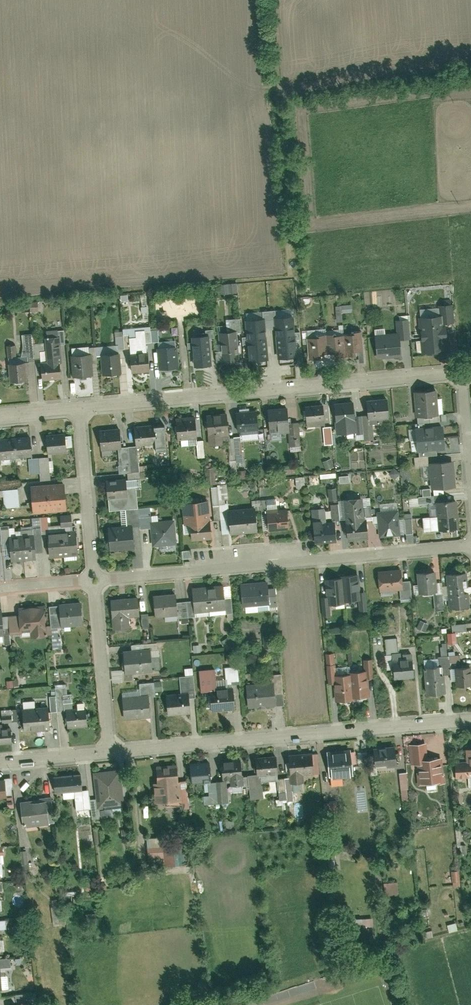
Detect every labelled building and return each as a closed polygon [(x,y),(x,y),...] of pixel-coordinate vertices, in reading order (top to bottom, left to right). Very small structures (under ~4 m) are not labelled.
[(222,284),(223,293),(240,292),(239,282),(222,284)] [(354,304),(338,305),(339,321),(345,321),(344,312),(354,311),(354,304)] [(441,307),(442,317),(422,319),(425,354),(445,352),(457,351),(453,306),(441,307)] [(296,356),(293,316),(276,318),(279,358),(296,356)] [(250,360),(267,359),(264,319),(247,321),(250,360)] [(220,333),(223,363),(239,362),(236,332),(220,333)] [(345,355),(363,353),(361,332),(343,334),(345,355)] [(400,333),(376,336),(378,360),(402,358),(400,333)] [(327,357),(345,355),(343,334),(325,336),(327,357)] [(310,358),(327,357),(325,336),(308,337),(310,358)] [(43,381),(62,379),(58,337),(45,338),(48,362),(41,363),(43,381)] [(209,337),(193,338),(195,368),(212,367),(209,337)] [(158,348),(160,371),(180,369),(178,347),(158,348)] [(131,355),(132,374),(152,372),(150,353),(131,355)] [(101,356),(103,376),(122,375),(120,354),(101,356)] [(72,358),(74,380),(93,378),(91,356),(72,358)] [(8,363),(10,382),(28,381),(26,362),(8,363)] [(438,388),(416,390),(419,419),(441,417),(438,388)] [(389,398),(369,400),(371,423),(391,421),(389,398)] [(355,401),(335,403),(338,436),(358,434),(355,401)] [(324,403),(305,405),(307,429),(326,427),(324,403)] [(289,408),(268,410),(271,433),(291,431),(289,408)] [(257,411),(237,413),(239,436),(259,434),(257,411)] [(221,447),(221,437),(229,436),(227,414),(219,415),(207,416),(210,448),(221,447)] [(199,443),(197,415),(174,417),(177,445),(199,443)] [(122,450),(120,425),(100,427),(102,452),(122,450)] [(165,425),(155,426),(156,442),(157,452),(167,451),(165,425)] [(156,442),(155,426),(135,428),(136,444),(156,442)] [(446,450),(443,426),(415,429),(418,453),(446,450)] [(69,453),(67,432),(47,433),(49,455),(69,453)] [(31,435),(16,436),(18,460),(34,459),(31,435)] [(16,436),(0,438),(2,462),(18,460),(16,436)] [(457,490),(454,461),(431,463),(433,492),(457,490)] [(299,486),(307,486),(306,476),(298,477),(299,486)] [(127,478),(106,479),(108,500),(128,498),(127,478)] [(69,512),(67,482),(31,485),(34,515),(69,512)] [(7,507),(22,506),(21,488),(6,489),(7,507)] [(338,488),(330,488),(331,499),(339,498),(338,488)] [(185,528),(190,527),(211,526),(208,498),(183,501),(185,528)] [(346,501),(349,542),(365,541),(369,540),(368,520),(364,521),(362,500),(346,501)] [(457,500),(437,502),(438,518),(459,516),(457,500)] [(229,509),(231,534),(259,532),(256,506),(229,509)] [(268,510),(270,531),(291,529),(289,508),(268,510)] [(378,511),(380,540),(406,537),(404,509),(378,511)] [(313,511),(316,545),(328,544),(337,543),(335,523),(326,523),(325,510),(313,511)] [(459,516),(438,518),(440,533),(460,532),(459,516)] [(52,532),(62,531),(62,530),(76,529),(75,520),(64,520),(64,525),(43,526),(44,532),(52,532)] [(148,523),(150,549),(178,546),(175,520),(148,523)] [(107,525),(110,552),(140,550),(138,523),(107,525)] [(190,527),(192,543),(212,541),(211,526),(190,527)] [(79,557),(77,532),(63,533),(65,558),(79,557)] [(65,558),(63,533),(48,535),(50,559),(65,558)] [(37,560),(35,538),(22,539),(24,561),(37,560)] [(24,561),(22,539),(10,540),(12,562),(24,561)] [(405,593),(403,569),(379,571),(381,595),(405,593)] [(438,595),(436,571),(417,573),(419,596),(438,595)] [(468,592),(466,573),(447,575),(448,593),(468,592)] [(362,603),(359,576),(342,578),(342,580),(344,604),(362,603)] [(344,607),(344,604),(342,580),(326,582),(328,608),(344,607)] [(236,585),(238,611),(266,609),(263,583),(236,585)] [(227,612),(225,585),(209,587),(211,613),(227,612)] [(211,613),(209,587),(193,588),(196,614),(211,613)] [(179,618),(177,592),(154,594),(156,620),(179,618)] [(470,610),(468,592),(448,593),(450,612),(470,610)] [(141,617),(139,595),(111,598),(114,632),(131,630),(130,618),(141,617)] [(85,626),(83,601),(59,603),(61,628),(85,626)] [(46,629),(44,607),(19,609),(21,631),(31,630),(32,640),(44,639),(43,629),(46,629)] [(420,621),(419,629),(428,630),(429,622),(420,621)] [(450,644),(459,643),(458,631),(449,633),(450,644)] [(399,637),(388,638),(388,652),(399,651),(399,637)] [(152,650),(123,653),(125,677),(154,674),(152,650)] [(392,655),(394,681),(416,679),(413,653),(392,655)] [(240,680),(240,666),(227,666),(228,681),(240,680)] [(457,689),(470,688),(470,673),(470,667),(455,669),(457,689)] [(424,670),(427,698),(446,696),(443,668),(424,670)] [(124,669),(114,670),(115,682),(125,681),(124,669)] [(350,677),(353,702),(370,700),(368,675),(350,677)] [(334,678),(336,703),(353,702),(350,677),(334,678)] [(247,686),(249,708),(277,706),(275,683),(247,686)] [(211,690),(213,713),(236,711),(234,688),(211,690)] [(167,696),(169,716),(191,714),(189,694),(167,696)] [(124,697),(126,719),(151,717),(149,695),(124,697)] [(23,710),(25,733),(50,730),(48,708),(23,710)] [(68,711),(69,729),(89,727),(88,709),(68,711)] [(13,744),(11,726),(0,727),(0,745),(13,744)] [(441,759),(429,760),(427,744),(409,746),(411,768),(417,767),(419,787),(444,785),(441,759)] [(397,767),(395,748),(373,750),(375,769),(397,767)] [(470,779),(470,749),(466,750),(468,763),(455,765),(456,780),(470,779)] [(354,778),(351,752),(328,754),(330,780),(354,778)] [(370,752),(360,752),(360,764),(370,764),(370,752)] [(314,776),(312,753),(289,755),(292,788),(304,787),(303,777),(314,776)] [(280,782),(278,757),(256,759),(258,784),(280,782)] [(245,787),(242,761),(223,763),(225,784),(230,783),(231,788),(245,787)] [(212,782),(210,764),(191,766),(192,784),(212,782)] [(154,786),(156,806),(182,804),(178,765),(157,767),(159,786),(154,786)] [(126,807),(122,769),(94,772),(97,810),(126,807)] [(402,772),(404,799),(411,798),(409,772),(402,772)] [(84,793),(82,773),(53,776),(55,795),(84,793)] [(55,826),(53,799),(21,801),(24,829),(55,826)] [(162,837),(150,838),(151,865),(183,863),(182,844),(162,845),(162,837)] [(462,870),(454,870),(454,886),(462,886),(462,870)] [(386,882),(386,894),(400,893),(399,882),(386,882)] [(63,899),(54,899),(54,921),(63,921),(63,899)]
